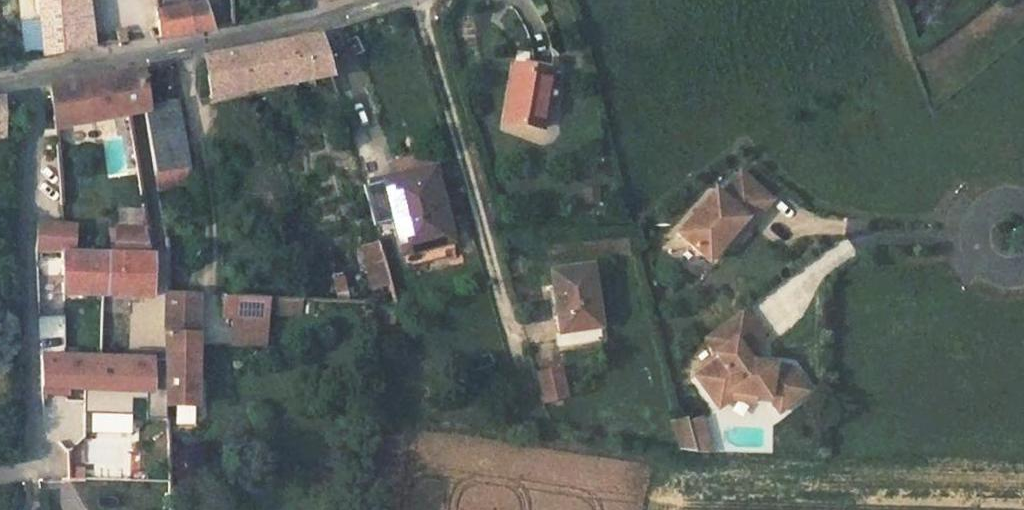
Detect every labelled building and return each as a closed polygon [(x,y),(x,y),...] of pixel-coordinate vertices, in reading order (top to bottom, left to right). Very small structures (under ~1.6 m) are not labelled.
[(44,55),(78,48),(94,45),(91,25),(88,25),(72,26),(71,11),(76,10),(75,0),(40,0),(44,55)] [(76,10),(71,11),(72,26),(88,25),(86,0),(75,0),(76,10)] [(157,10),(185,5),(189,31),(211,27),(202,1),(192,3),(191,0),(156,0),(157,10)] [(157,10),(155,11),(158,35),(164,35),(189,31),(185,5),(157,10)] [(236,49),(202,55),(209,96),(329,73),(319,36),(236,49)] [(551,70),(529,66),(528,69),(511,67),(503,120),(541,127),(551,70)] [(87,77),(48,85),(54,126),(128,112),(143,109),(145,108),(145,106),(139,68),(130,69),(114,72),(87,77)] [(174,100),(145,106),(145,108),(143,109),(153,170),(187,164),(174,100)] [(427,167),(381,179),(400,253),(450,240),(440,198),(435,199),(427,167)] [(675,233),(707,261),(725,240),(745,217),(750,222),(770,199),(738,172),(719,194),(713,189),(675,233)] [(586,203),(603,201),(601,185),(584,187),(586,203)] [(745,217),(725,240),(731,245),(750,222),(745,217)] [(40,251),(81,249),(80,220),(39,222),(40,251)] [(117,224),(116,247),(151,247),(151,224),(117,224)] [(380,240),(359,246),(372,289),(393,283),(380,240)] [(450,240),(400,253),(403,266),(443,255),(442,251),(453,248),(450,240)] [(62,251),(60,251),(61,291),(150,296),(151,254),(62,251)] [(588,266),(549,272),(558,332),(563,331),(592,327),(598,326),(588,266)] [(340,270),(330,273),(335,300),(346,300),(340,270)] [(196,294),(164,292),(163,328),(164,391),(164,405),(194,404),(196,294)] [(265,296),(220,294),(219,315),(235,316),(264,318),(264,311),(298,313),(298,299),(265,298),(265,296)] [(739,310),(701,336),(715,359),(691,375),(708,399),(722,390),(742,393),(758,396),(768,410),(798,390),(782,367),(746,360),(741,354),(760,340),(739,310)] [(43,340),(66,341),(66,316),(43,315),(43,340)] [(264,318),(235,316),(233,343),(263,344),(264,318)] [(592,327),(563,331),(564,337),(593,333),(592,327)] [(63,356),(61,355),(62,388),(65,387),(150,390),(149,358),(63,356)] [(554,368),(533,374),(539,395),(561,389),(554,368)] [(722,390),(708,399),(712,405),(720,396),(740,400),(742,393),(722,390)] [(196,423),(198,408),(179,406),(177,422),(196,423)] [(668,422),(675,450),(691,451),(683,418),(668,422)] [(696,420),(683,418),(691,451),(704,451),(696,420)] [(133,480),(133,467),(74,466),(74,479),(133,480)]
